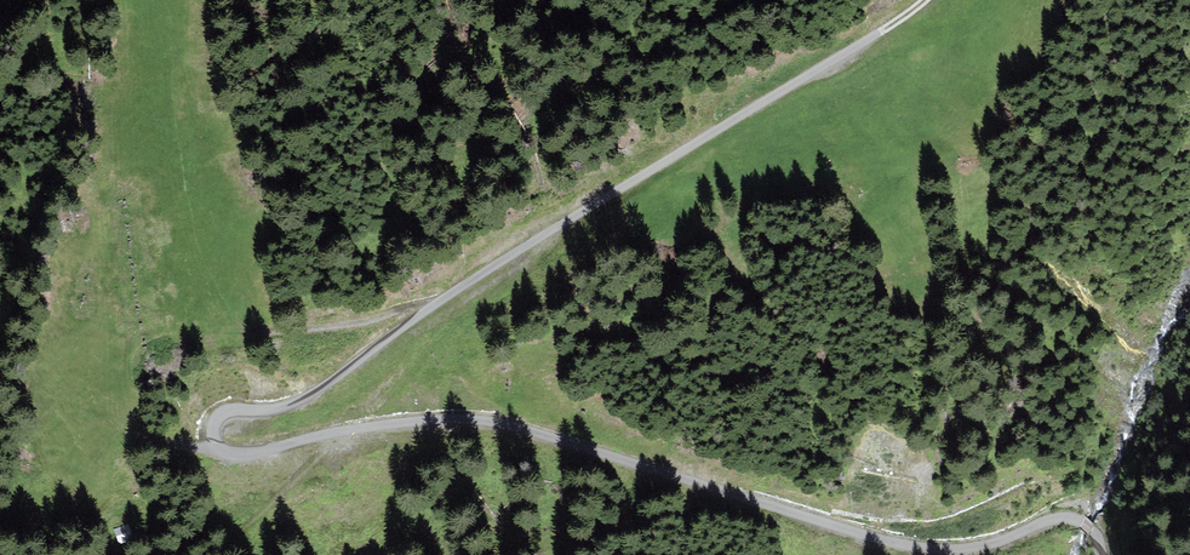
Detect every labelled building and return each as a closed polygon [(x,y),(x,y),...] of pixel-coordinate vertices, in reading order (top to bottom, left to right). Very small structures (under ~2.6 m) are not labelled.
[(121,528),(107,529),(109,544),(122,542),(121,528)]
